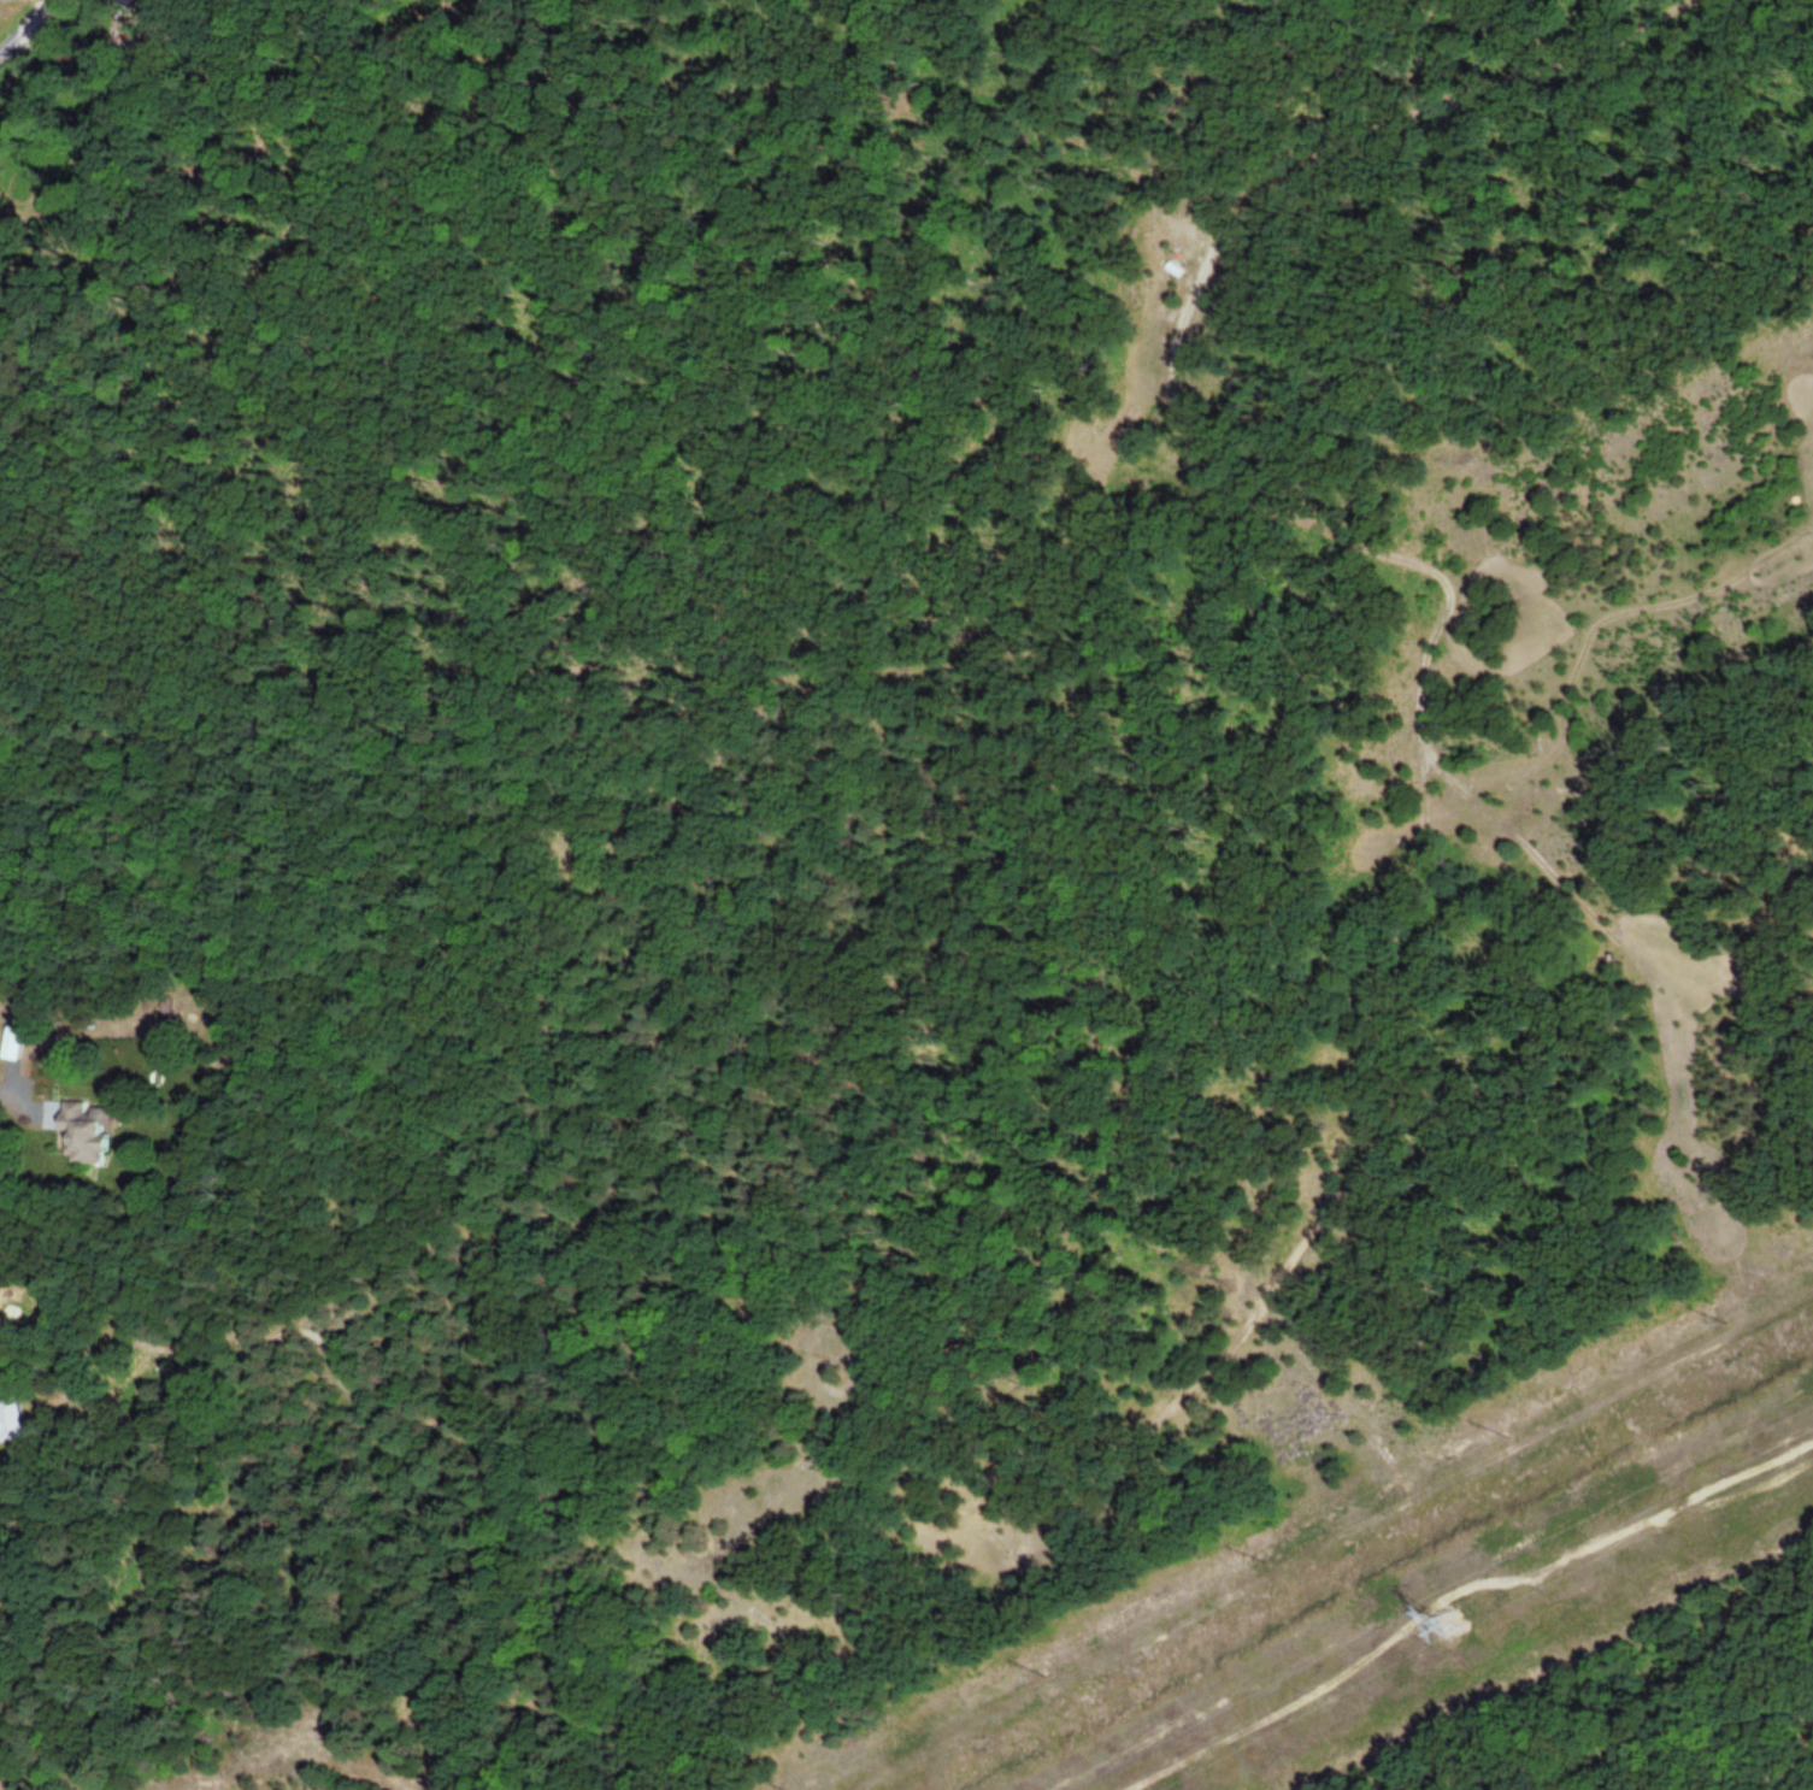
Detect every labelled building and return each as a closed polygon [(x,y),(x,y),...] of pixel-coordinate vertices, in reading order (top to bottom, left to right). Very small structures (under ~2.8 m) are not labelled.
[(22,1028),(5,1026),(2,1059),(19,1061),(22,1028)] [(69,1164),(108,1164),(109,1105),(70,1105),(69,1164)] [(29,1440),(23,1396),(0,1399),(0,1424),(3,1444),(29,1440)]
